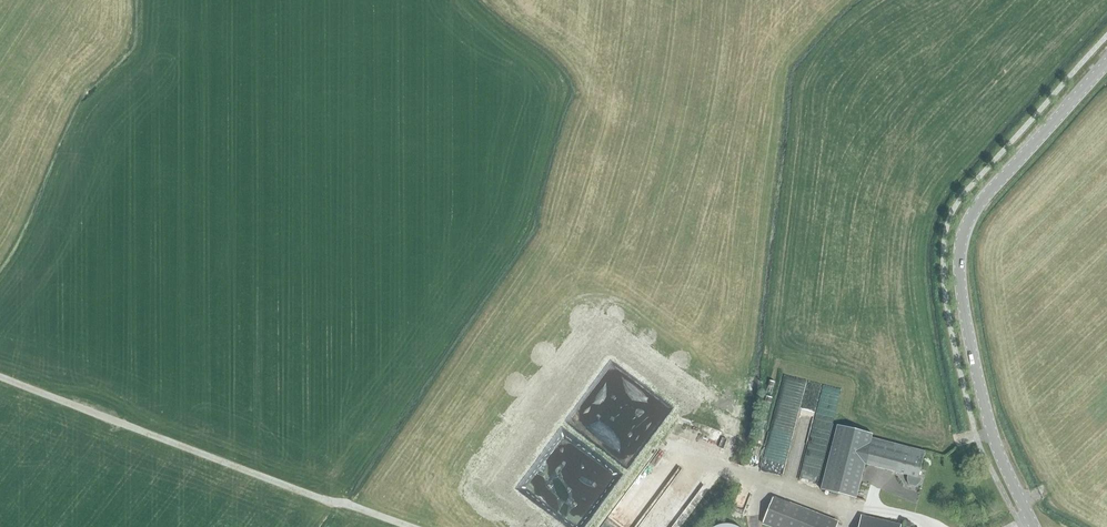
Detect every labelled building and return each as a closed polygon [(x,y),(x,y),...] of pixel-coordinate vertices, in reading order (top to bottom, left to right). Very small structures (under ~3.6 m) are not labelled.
[(837,425),(821,490),(855,498),(864,464),(895,472),(901,446),(871,438),(872,434),(837,425)] [(918,477),(924,452),(901,446),(895,472),(907,475),(906,478),(907,482),(908,485),(915,487),(918,484),(920,482),(921,478),(918,477)] [(773,498),(763,524),(772,526),(836,526),(837,523),(773,498)]
